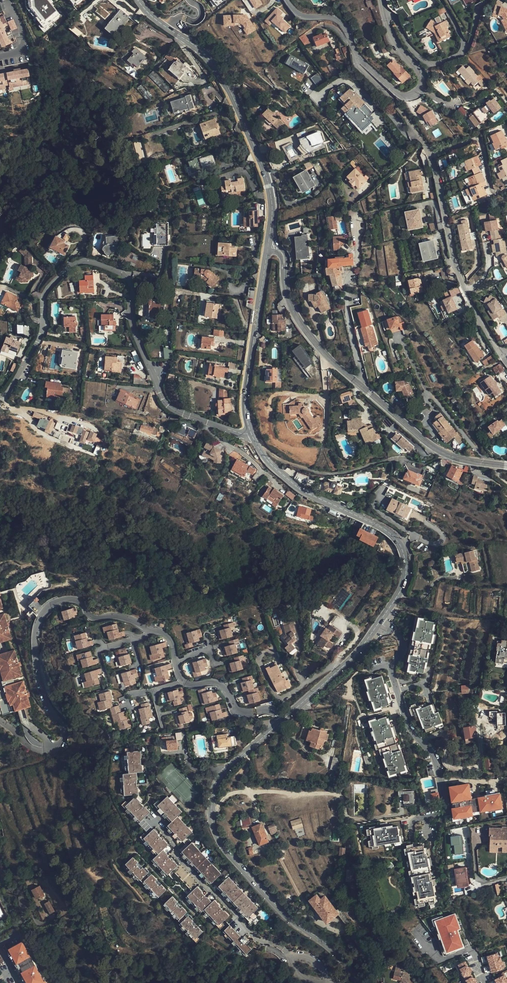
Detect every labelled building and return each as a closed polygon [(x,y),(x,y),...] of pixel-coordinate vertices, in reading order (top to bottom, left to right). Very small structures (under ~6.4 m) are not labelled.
[(25,8),(44,31),(63,15),(51,0),(25,0),(25,8)] [(256,8),(263,4),(261,0),(251,0),(256,8)] [(496,4),(492,14),(498,16),(499,14),(503,15),(505,20),(503,21),(506,28),(506,27),(506,8),(496,4)] [(280,16),(283,12),(278,7),(266,21),(271,25),(274,22),(286,32),(291,26),(280,16)] [(120,9),(118,11),(104,28),(113,36),(126,20),(129,16),(120,9)] [(253,14),(224,16),(224,25),(244,24),(245,32),(254,32),(253,14)] [(448,32),(443,21),(442,22),(439,15),(431,19),(430,18),(425,26),(433,32),(436,31),(439,37),(448,32)] [(147,26),(142,21),(138,25),(143,30),(147,26)] [(0,32),(0,48),(8,44),(2,31),(0,32)] [(450,36),(448,32),(439,37),(440,41),(450,36)] [(311,43),(304,33),(299,37),(306,47),(311,43)] [(331,42),(327,34),(323,35),(322,33),(314,37),(318,47),(331,42)] [(137,67),(146,58),(135,47),(131,51),(133,53),(127,60),(131,64),(132,63),(137,67)] [(219,52),(216,55),(222,62),(225,60),(219,52)] [(310,65),(290,54),(285,63),(305,74),(310,65)] [(393,59),(391,62),(392,63),(389,65),(395,71),(394,72),(394,73),(399,79),(403,83),(410,76),(401,66),(400,67),(393,59)] [(188,68),(185,66),(184,66),(182,65),(183,64),(178,60),(175,62),(174,62),(168,68),(172,72),(178,77),(184,71),(185,72),(188,68)] [(392,63),(391,62),(387,65),(394,72),(395,71),(389,65),(392,63)] [(458,69),(466,79),(467,80),(469,78),(472,82),(474,85),(479,81),(474,75),(476,74),(469,66),(466,69),(463,65),(458,69)] [(32,68),(11,72),(12,80),(13,80),(15,88),(35,83),(32,68)] [(149,75),(166,92),(170,87),(153,70),(149,75)] [(0,75),(0,91),(10,88),(8,81),(9,80),(8,73),(0,75)] [(323,80),(318,73),(312,78),(317,84),(323,80)] [(151,94),(142,84),(137,88),(146,98),(151,94)] [(368,127),(372,124),(360,109),(366,104),(356,93),(354,95),(352,92),(353,92),(351,89),(341,98),(347,104),(343,108),(346,113),(359,127),(364,122),(368,127)] [(196,109),(190,94),(185,96),(186,98),(182,100),(182,99),(173,102),(175,109),(177,108),(179,113),(186,111),(187,113),(196,109)] [(489,106),(484,109),(487,115),(493,111),(496,115),(503,111),(495,99),(488,104),(489,106)] [(285,124),(274,113),(277,110),(271,104),(268,107),(270,109),(268,111),(267,109),(263,113),(268,118),(266,120),(272,125),(274,123),(280,129),(285,124)] [(433,125),(440,121),(433,109),(433,110),(422,104),(419,111),(425,115),(429,121),(430,120),(433,125)] [(484,109),(480,112),(486,122),(490,119),(487,115),(484,109)] [(486,122),(480,112),(479,111),(470,116),(471,118),(469,119),(476,128),(486,122)] [(361,133),(368,127),(364,122),(359,127),(346,113),(344,114),(361,133)] [(220,133),(215,118),(200,124),(205,139),(220,133)] [(506,140),(503,131),(492,136),(495,142),(491,145),(494,151),(503,148),(504,149),(506,147),(506,139),(506,140)] [(322,146),(320,137),(318,136),(318,135),(319,133),(318,132),(317,132),(298,138),(299,145),(302,148),(306,151),(322,146)] [(476,156),(474,152),(473,150),(475,149),(477,148),(475,144),(457,152),(457,153),(459,158),(461,161),(468,157),(469,160),(476,156)] [(135,165),(130,155),(124,157),(129,168),(135,165)] [(215,165),(212,155),(200,159),(199,156),(193,158),(194,159),(188,161),(192,171),(203,168),(203,169),(215,165)] [(480,165),(476,156),(469,160),(462,163),(463,166),(466,172),(470,170),(472,173),(479,170),(477,167),(480,165)] [(368,181),(356,169),(347,177),(351,181),(350,182),(354,187),(356,186),(359,189),(368,181)] [(315,185),(307,170),(295,176),(303,192),(315,185)] [(419,176),(421,175),(423,175),(422,170),(410,172),(413,188),(410,188),(411,193),(424,190),(423,185),(421,185),(419,176)] [(484,182),(479,170),(472,173),(473,176),(466,179),(468,182),(470,188),(484,182)] [(245,190),(243,177),(237,178),(237,181),(231,182),(230,179),(225,180),(225,185),(220,186),(223,197),(228,197),(227,195),(237,193),(237,191),(245,190)] [(486,185),(484,182),(470,188),(469,189),(472,195),(474,194),(477,199),(487,195),(483,187),(486,185)] [(423,228),(419,209),(405,212),(409,231),(423,228)] [(257,226),(257,210),(249,210),(249,217),(243,217),(243,226),(257,226)] [(338,228),(337,218),(343,217),(343,214),(329,216),(331,228),(330,229),(330,230),(338,228)] [(492,239),(499,238),(496,219),(483,221),(485,231),(489,230),(490,237),(491,240),(492,239)] [(165,244),(165,222),(155,223),(155,224),(155,233),(152,233),(152,244),(165,244)] [(460,238),(462,248),(465,248),(466,254),(473,253),(471,241),(469,241),(468,237),(470,236),(467,223),(462,224),(463,227),(458,228),(459,231),(455,232),(456,239),(460,238)] [(65,240),(55,235),(49,247),(55,250),(64,255),(69,245),(64,242),(65,240)] [(118,248),(117,235),(106,236),(106,243),(102,247),(103,247),(101,249),(104,252),(103,252),(108,257),(116,250),(117,251),(119,250),(118,249),(118,248)] [(302,236),(296,237),(297,251),(298,251),(298,256),(309,255),(308,245),(307,235),(302,235),(302,236)] [(346,244),(345,236),(334,237),(335,250),(340,250),(340,246),(342,246),(346,244)] [(506,254),(503,237),(499,238),(492,239),(495,255),(501,254),(506,254)] [(438,258),(434,240),(420,243),(424,261),(438,258)] [(237,248),(234,248),(231,248),(231,244),(220,243),(219,253),(226,254),(226,256),(236,257),(237,248)] [(342,284),(341,272),(341,270),(341,265),(354,264),(353,253),(349,253),(349,254),(350,257),(347,257),(328,259),(329,267),(326,267),(327,275),(330,274),(332,286),(342,284)] [(44,261),(39,265),(46,273),(51,269),(44,261)] [(18,272),(20,274),(22,274),(20,279),(22,280),(20,283),(22,285),(27,282),(29,280),(30,280),(31,278),(32,275),(34,272),(31,271),(31,264),(25,265),(25,268),(21,266),(18,272)] [(195,268),(193,268),(191,280),(200,281),(201,277),(194,276),(195,268)] [(206,270),(195,268),(194,276),(201,277),(212,286),(219,279),(212,272),(211,273),(211,272),(210,271),(209,270),(208,270),(207,270),(206,270)] [(93,280),(93,275),(85,276),(85,280),(80,280),(80,292),(85,292),(85,293),(94,293),(94,292),(94,287),(94,280),(93,280)] [(409,280),(412,295),(424,292),(420,278),(409,280)] [(458,286),(449,291),(452,296),(461,292),(458,286)] [(322,312),(329,307),(324,296),(323,297),(323,295),(320,289),(315,293),(309,292),(308,300),(315,301),(322,312)] [(18,312),(24,299),(6,290),(0,303),(18,312)] [(445,304),(442,305),(445,314),(458,309),(453,295),(443,299),(445,304)] [(484,303),(488,305),(494,314),(493,315),(495,319),(501,316),(498,312),(502,309),(496,299),(489,296),(488,299),(486,298),(484,303)] [(165,312),(165,299),(148,298),(148,304),(149,304),(148,316),(153,316),(155,318),(156,318),(158,318),(159,317),(160,311),(165,312)] [(218,319),(219,304),(206,302),(205,317),(218,319)] [(506,315),(502,309),(498,312),(501,316),(502,318),(506,315)] [(282,312),(273,313),(273,323),(273,329),(286,329),(286,318),(282,318),(282,312)] [(363,327),(369,325),(373,324),(369,312),(360,314),(363,327)] [(114,320),(114,314),(102,314),(102,326),(105,326),(105,330),(116,330),(116,325),(117,324),(117,323),(117,322),(116,320),(114,320)] [(76,322),(76,316),(64,316),(64,325),(70,325),(70,330),(70,331),(77,331),(76,325),(78,324),(78,323),(78,322),(76,322)] [(400,326),(397,316),(387,319),(391,329),(400,326)] [(378,344),(373,327),(370,328),(369,325),(363,327),(361,328),(356,330),(362,352),(363,352),(362,347),(365,346),(368,346),(369,348),(370,350),(371,351),(372,351),(374,350),(375,349),(375,348),(375,345),(378,344)] [(18,352),(22,341),(14,338),(14,337),(11,335),(10,337),(6,336),(1,350),(8,353),(9,349),(18,352)] [(213,346),(214,338),(202,337),(201,348),(211,349),(211,346),(213,346)] [(476,346),(472,340),(465,345),(468,350),(476,346)] [(302,345),(298,347),(296,349),(298,352),(308,366),(312,362),(311,361),(312,360),(302,345)] [(483,354),(481,352),(477,345),(476,346),(468,350),(468,351),(476,363),(485,358),(483,354)] [(165,359),(173,358),(173,351),(173,346),(164,347),(165,359)] [(76,362),(78,352),(63,349),(62,357),(63,357),(62,365),(66,365),(66,367),(76,369),(77,367),(78,362),(76,362)] [(308,366),(298,352),(294,356),(303,369),(305,367),(308,366)] [(485,364),(495,358),(492,355),(483,361),(485,364)] [(122,372),(123,362),(117,361),(118,357),(106,356),(105,361),(105,369),(113,370),(113,371),(122,372)] [(228,372),(229,368),(216,366),(216,364),(210,363),(208,375),(224,377),(225,372),(228,372)] [(503,372),(499,365),(493,369),(497,376),(503,372)] [(278,382),(278,369),(273,369),(273,370),(267,370),(267,378),(269,378),(269,383),(278,382)] [(499,393),(489,376),(480,381),(484,390),(488,388),(491,393),(493,396),(499,393)] [(63,399),(63,387),(61,386),(61,383),(47,381),(46,387),(48,387),(47,395),(47,397),(63,399)] [(395,383),(397,390),(402,389),(407,398),(408,397),(410,396),(414,394),(415,394),(411,384),(407,386),(404,381),(395,383)] [(402,389),(397,390),(398,393),(400,393),(404,402),(409,400),(408,397),(407,398),(402,389)] [(133,396),(131,395),(121,390),(117,399),(136,409),(140,400),(132,397),(133,396)] [(352,391),(341,395),(343,403),(354,399),(352,391)] [(230,398),(218,400),(218,402),(216,404),(216,405),(217,406),(217,407),(218,408),(219,415),(225,415),(225,416),(228,415),(228,413),(233,412),(231,402),(230,402),(230,398)] [(314,418),(310,412),(310,410),(309,409),(308,409),(306,409),(305,407),(305,403),(300,404),(300,407),(291,407),(292,414),(300,414),(304,419),(305,418),(313,430),(319,426),(319,425),(323,422),(318,415),(314,418)] [(453,429),(441,413),(435,417),(437,420),(434,423),(440,431),(438,433),(442,438),(453,429)] [(506,428),(506,426),(502,418),(488,425),(494,435),(506,428)] [(347,438),(349,437),(363,436),(365,439),(368,446),(379,441),(372,426),(368,427),(362,424),(362,420),(352,421),(353,424),(347,424),(348,428),(346,428),(347,438)] [(188,429),(188,427),(180,424),(177,429),(188,433),(189,430),(188,429)] [(71,430),(83,434),(84,430),(85,429),(73,425),(71,430)] [(141,431),(153,434),(154,428),(142,425),(141,431)] [(197,431),(188,427),(188,429),(189,430),(188,433),(177,429),(175,434),(180,436),(181,434),(185,436),(184,440),(192,443),(197,431)] [(86,444),(90,432),(84,430),(83,434),(80,442),(86,444)] [(91,431),(89,439),(98,442),(97,446),(101,447),(103,443),(100,442),(101,438),(97,437),(98,433),(91,431)] [(180,436),(175,434),(172,433),(170,438),(190,446),(192,443),(184,440),(185,436),(181,434),(180,436)] [(455,436),(460,443),(464,440),(459,433),(455,436)] [(397,445),(403,437),(399,435),(398,437),(396,435),(392,441),(397,445)] [(403,437),(397,445),(404,451),(406,448),(411,452),(415,447),(403,437)] [(209,438),(204,446),(208,449),(206,452),(204,450),(201,454),(207,458),(210,454),(213,456),(213,462),(220,462),(220,456),(217,454),(218,453),(221,448),(214,443),(214,442),(209,438)] [(238,460),(232,470),(244,476),(247,471),(252,474),(255,469),(238,460)] [(463,471),(452,466),(446,476),(458,481),(463,471)] [(244,476),(232,470),(231,472),(249,481),(252,474),(247,471),(244,476)] [(412,482),(415,473),(414,473),(414,472),(408,470),(407,473),(406,472),(403,478),(411,482),(412,482)] [(417,474),(415,473),(412,482),(419,485),(422,480),(421,479),(422,475),(417,473),(417,474)] [(477,483),(476,484),(480,486),(480,487),(486,489),(487,489),(490,483),(481,480),(481,479),(479,478),(479,476),(475,475),(473,482),(477,483)] [(341,494),(343,489),(336,486),(327,483),(326,485),(319,482),(318,485),(320,486),(319,488),(339,495),(341,494)] [(270,495),(277,498),(280,501),(285,494),(275,487),(274,488),(270,486),(264,494),(269,497),(270,495)] [(394,500),(390,512),(394,513),(396,514),(396,513),(405,517),(406,517),(410,507),(401,503),(403,500),(398,498),(401,492),(387,486),(383,496),(390,499),(392,495),(396,497),(394,500)] [(294,497),(296,494),(289,489),(286,493),(294,497)] [(394,500),(390,499),(386,510),(390,512),(394,500)] [(312,509),(300,506),(297,516),(309,519),(312,509)] [(374,544),(378,536),(362,528),(358,534),(361,536),(361,537),(374,544)] [(483,574),(482,563),(479,563),(479,560),(479,553),(460,554),(460,558),(459,558),(459,562),(464,562),(464,559),(469,558),(469,562),(469,564),(472,564),(472,574),(483,574)] [(77,607),(64,611),(65,615),(62,616),(63,621),(76,617),(75,615),(79,614),(77,607)] [(13,638),(9,626),(8,622),(6,613),(0,615),(0,642),(13,638)] [(291,619),(284,621),(285,624),(282,625),(284,634),(281,638),(287,644),(283,648),(288,653),(293,647),(289,643),(288,642),(294,635),(295,635),(291,619)] [(434,622),(419,619),(409,670),(424,673),(434,622)] [(342,633),(332,625),(328,629),(327,628),(321,635),(323,636),(317,643),(323,647),(325,644),(330,648),(333,644),(329,640),(334,634),(338,637),(342,633)] [(117,626),(103,629),(104,634),(108,633),(109,638),(110,643),(125,639),(124,634),(119,636),(117,626)] [(221,628),(217,629),(219,638),(230,635),(227,626),(221,628)] [(193,629),(180,633),(183,644),(180,644),(182,648),(189,646),(188,642),(196,640),(196,637),(193,629)] [(85,633),(72,637),(73,642),(77,641),(78,646),(79,650),(94,647),(92,642),(88,643),(85,633)] [(151,647),(152,652),(153,656),(150,657),(151,662),(155,661),(165,658),(163,649),(167,648),(165,643),(151,647)] [(227,645),(223,646),(225,655),(235,653),(233,643),(227,645)] [(504,643),(504,644),(498,644),(498,649),(500,649),(499,653),(498,653),(498,656),(499,656),(498,665),(501,665),(506,666),(506,643),(504,643)] [(122,654),(123,657),(126,656),(125,653),(126,652),(125,649),(118,651),(119,655),(122,654)] [(0,654),(0,683),(2,682),(4,682),(5,686),(3,686),(0,687),(0,706),(2,706),(3,709),(5,714),(25,708),(31,706),(29,697),(27,693),(24,680),(15,683),(14,679),(23,676),(20,666),(19,661),(16,650),(0,654)] [(91,652),(77,656),(79,661),(82,660),(83,664),(84,669),(99,665),(98,660),(93,661),(91,652)] [(123,657),(119,658),(120,662),(118,662),(120,668),(132,664),(129,655),(126,656),(123,657)] [(199,659),(186,662),(191,677),(198,675),(197,671),(202,670),(201,666),(199,659)] [(232,662),(229,662),(231,672),(240,670),(238,660),(232,662)] [(172,668),(171,664),(156,669),(157,673),(158,677),(154,678),(156,683),(171,679),(168,669),(172,668)] [(268,674),(277,693),(291,686),(288,680),(286,681),(285,677),(283,678),(281,674),(277,665),(270,669),(272,672),(268,674)] [(100,670),(86,674),(87,679),(88,683),(85,684),(86,689),(100,685),(97,675),(102,674),(100,670)] [(136,671),(122,675),(125,683),(128,682),(129,687),(137,685),(135,679),(138,678),(136,671)] [(381,676),(364,682),(373,710),(390,705),(381,676)] [(240,683),(237,684),(238,687),(241,687),(242,692),(246,691),(251,690),(249,681),(240,683)] [(202,687),(194,689),(195,693),(199,693),(202,703),(212,700),(210,692),(209,689),(203,691),(202,687)] [(178,691),(169,693),(170,698),(167,699),(168,702),(173,701),(175,707),(182,705),(181,699),(184,698),(182,692),(179,693),(178,691)] [(110,692),(99,696),(102,703),(104,711),(110,709),(111,714),(112,718),(116,717),(118,724),(120,731),(132,728),(130,720),(128,721),(125,713),(121,714),(120,711),(119,707),(113,708),(111,701),(113,700),(110,692)] [(247,694),(242,695),(244,699),(246,699),(248,704),(257,702),(254,692),(247,694)] [(149,703),(141,705),(142,710),(144,717),(141,717),(140,717),(143,726),(150,724),(148,719),(153,718),(149,703)] [(217,703),(205,706),(208,716),(209,720),(225,715),(223,711),(219,712),(217,703)] [(431,704),(416,709),(424,732),(442,725),(438,712),(435,714),(431,704)] [(31,706),(25,708),(28,720),(34,718),(31,706)] [(187,708),(180,710),(181,715),(176,717),(177,721),(180,720),(182,725),(191,722),(190,720),(193,719),(192,713),(188,713),(187,708)] [(395,741),(388,716),(370,722),(377,746),(379,746),(395,741)] [(476,737),(474,726),(462,728),(466,747),(474,745),(472,737),(476,737)] [(324,741),(326,734),(327,731),(321,729),(321,730),(313,728),(312,731),(311,732),(313,733),(311,739),(310,742),(312,742),(311,746),(319,749),(321,745),(323,745),(324,741)] [(218,740),(215,741),(216,747),(228,746),(236,744),(235,735),(227,736),(227,733),(217,735),(218,740)] [(177,746),(176,739),(167,741),(166,737),(159,738),(159,740),(160,751),(161,751),(168,750),(168,751),(177,749),(177,746)] [(216,747),(215,741),(213,741),(214,750),(228,748),(228,746),(216,747)] [(395,741),(379,746),(388,777),(407,771),(400,750),(398,750),(395,741)] [(142,755),(144,755),(143,747),(130,748),(130,754),(131,769),(139,769),(144,769),(144,761),(143,760),(142,755)] [(334,757),(331,769),(337,770),(340,758),(334,757)] [(139,769),(131,769),(129,770),(125,770),(126,791),(140,790),(140,784),(139,784),(138,777),(139,776),(139,769)] [(468,786),(449,788),(450,793),(452,793),(452,803),(450,803),(451,806),(453,806),(453,810),(451,810),(451,816),(450,816),(451,822),(463,821),(463,818),(469,818),(469,816),(487,815),(488,817),(499,816),(498,799),(494,799),(493,795),(484,796),(484,800),(485,802),(468,802),(468,786)] [(403,803),(414,802),(413,791),(402,792),(402,789),(398,789),(398,797),(403,797),(403,803)] [(151,810),(145,804),(144,804),(141,801),(141,800),(136,794),(126,803),(141,818),(151,810)] [(159,802),(158,803),(163,808),(173,819),(178,815),(183,810),(178,805),(168,794),(159,802)] [(141,818),(126,803),(125,804),(127,807),(126,808),(129,811),(131,810),(134,814),(133,815),(135,818),(137,817),(140,820),(141,818)] [(163,808),(158,803),(156,805),(158,807),(158,808),(160,810),(161,810),(163,812),(163,813),(165,816),(166,815),(171,820),(173,819),(163,808)] [(178,815),(173,819),(171,820),(168,824),(183,839),(193,830),(178,815)] [(301,818),(291,821),(294,828),(303,825),(301,818)] [(384,827),(384,822),(377,823),(377,826),(372,827),(366,827),(366,834),(367,839),(368,845),(374,844),(381,843),(387,842),(391,842),(397,841),(395,826),(384,827)] [(268,841),(261,823),(252,827),(259,844),(268,841)] [(183,839),(168,824),(167,825),(168,827),(167,828),(170,831),(171,830),(174,833),(173,834),(175,836),(176,835),(181,840),(183,839)] [(274,824),(268,827),(271,835),(277,832),(274,824)] [(363,834),(366,834),(366,827),(372,827),(371,825),(364,826),(364,828),(362,828),(363,834)] [(159,851),(163,848),(168,842),(162,836),(161,837),(159,834),(160,833),(154,827),(144,835),(159,851)] [(489,841),(490,841),(491,849),(491,853),(499,852),(499,851),(503,851),(503,856),(506,856),(506,831),(502,831),(502,833),(489,834),(489,841)] [(158,853),(159,851),(144,835),(143,837),(145,839),(144,840),(147,843),(148,842),(152,847),(151,848),(154,851),(155,850),(158,853)] [(462,835),(451,836),(452,845),(454,845),(455,854),(463,854),(462,835)] [(196,866),(206,856),(192,841),(182,850),(196,866)] [(420,849),(420,846),(404,848),(405,854),(406,861),(407,867),(407,871),(408,877),(408,878),(410,884),(410,888),(412,897),(412,901),(413,906),(420,905),(424,904),(429,903),(428,898),(430,897),(429,894),(428,888),(430,887),(429,881),(427,881),(425,882),(423,867),(422,860),(424,860),(423,855),(421,856),(420,849)] [(176,865),(170,859),(169,860),(167,857),(166,858),(165,857),(166,855),(168,854),(163,848),(159,851),(158,853),(152,857),(162,868),(167,873),(176,865)] [(195,867),(196,866),(182,850),(180,851),(182,853),(181,854),(184,857),(185,856),(187,859),(186,860),(189,863),(190,862),(195,867)] [(147,871),(143,867),(141,865),(140,865),(137,862),(138,861),(133,855),(126,861),(125,862),(140,878),(141,877),(147,871)] [(221,873),(206,856),(196,866),(208,879),(211,882),(221,873)] [(162,868),(152,857),(151,858),(154,861),(153,862),(155,865),(156,864),(161,869),(160,869),(162,872),(163,871),(166,874),(167,873),(162,868)] [(140,878),(125,862),(124,863),(128,869),(127,870),(130,873),(131,872),(134,875),(132,876),(135,878),(136,877),(138,879),(140,878)] [(208,879),(196,866),(195,867),(200,873),(199,874),(202,877),(203,876),(205,878),(204,879),(207,882),(208,881),(210,883),(211,882),(208,879)] [(356,881),(357,869),(348,868),(347,880),(356,881)] [(465,868),(454,869),(455,876),(456,886),(467,884),(465,868)] [(143,879),(151,872),(149,870),(147,871),(141,877),(143,879)] [(155,879),(156,878),(151,872),(143,879),(158,895),(165,888),(160,883),(159,884),(155,879)] [(228,876),(218,885),(232,901),(242,892),(228,876)] [(456,886),(455,876),(452,877),(454,887),(462,886),(463,892),(468,891),(467,884),(456,886)] [(158,895),(143,879),(142,880),(144,883),(143,885),(146,887),(147,886),(151,891),(150,892),(153,895),(154,894),(156,896),(158,895)] [(45,893),(40,885),(33,889),(37,898),(45,893)] [(232,901),(218,885),(217,886),(221,891),(220,892),(223,895),(224,894),(226,897),(225,898),(227,901),(229,900),(231,902),(232,901)] [(207,896),(205,897),(204,898),(203,898),(202,897),(203,896),(200,893),(201,892),(195,886),(187,894),(201,910),(203,909),(204,908),(211,901),(207,896)] [(242,892),(232,901),(247,917),(252,911),(257,908),(242,892)] [(201,910),(187,894),(186,895),(185,896),(188,898),(187,899),(190,902),(190,901),(194,905),(193,906),(196,909),(197,908),(200,911),(201,910)] [(187,911),(181,905),(180,906),(176,902),(178,901),(172,895),(164,902),(179,918),(187,911)] [(336,911),(324,896),(320,899),(316,895),(309,899),(326,921),(338,913),(347,926),(350,923),(339,909),(336,911)] [(211,901),(204,908),(208,912),(218,924),(229,915),(214,899),(211,901)] [(4,900),(0,902),(0,904),(7,919),(12,916),(4,900)] [(51,914),(55,912),(49,901),(46,903),(51,914)] [(247,917),(232,901),(231,902),(236,908),(235,908),(237,911),(238,910),(241,913),(240,914),(242,917),(243,916),(245,918),(247,917)] [(179,918),(164,902),(162,903),(165,906),(164,907),(167,910),(168,909),(172,913),(171,914),(174,917),(175,916),(178,919),(179,918)] [(204,908),(203,909),(205,912),(204,913),(206,915),(208,915),(212,919),(210,920),(214,923),(215,922),(217,925),(218,924),(208,912),(204,908)] [(181,921),(188,915),(189,914),(187,911),(179,918),(181,921)] [(252,911),(247,917),(249,920),(255,915),(252,911)] [(202,931),(196,924),(195,925),(193,922),(193,921),(192,919),(188,915),(181,921),(180,922),(195,938),(196,937),(202,931)] [(438,920),(436,921),(448,951),(450,951),(451,953),(463,948),(462,946),(464,945),(458,930),(457,927),(459,926),(455,915),(444,920),(443,918),(438,920)] [(436,921),(438,920),(437,918),(430,921),(434,929),(436,928),(439,936),(437,936),(440,943),(441,942),(444,948),(442,949),(444,953),(446,953),(447,956),(451,954),(452,956),(457,954),(457,953),(466,949),(464,945),(462,946),(463,948),(451,953),(450,951),(448,951),(436,921)] [(233,921),(223,929),(227,934),(245,954),(255,945),(233,921)] [(195,938),(180,922),(179,923),(181,925),(180,926),(183,930),(184,929),(186,931),(185,932),(188,936),(189,934),(193,939),(195,938)] [(227,934),(223,929),(222,931),(224,933),(223,934),(226,937),(227,936),(231,941),(230,942),(233,945),(234,944),(240,950),(239,951),(241,954),(242,953),(244,955),(245,954),(227,934)] [(24,942),(10,949),(17,965),(31,958),(24,942)] [(10,949),(7,950),(23,982),(26,982),(21,973),(17,965),(10,949)] [(499,953),(490,955),(492,964),(503,961),(502,958),(501,958),(499,953)] [(490,955),(483,957),(485,963),(490,961),(490,963),(491,964),(492,964),(490,955)] [(31,958),(17,965),(21,973),(35,966),(31,958)] [(492,964),(495,972),(504,969),(503,965),(504,964),(503,961),(492,964)] [(468,962),(461,966),(471,982),(479,982),(480,982),(468,962)] [(489,974),(495,972),(492,964),(491,964),(491,965),(491,966),(486,967),(489,974)] [(21,973),(26,982),(43,982),(35,966),(21,973)] [(404,974),(394,972),(393,979),(401,981),(399,982),(400,982),(410,982),(404,974)] [(499,979),(501,982),(506,982),(506,974),(499,979)]
